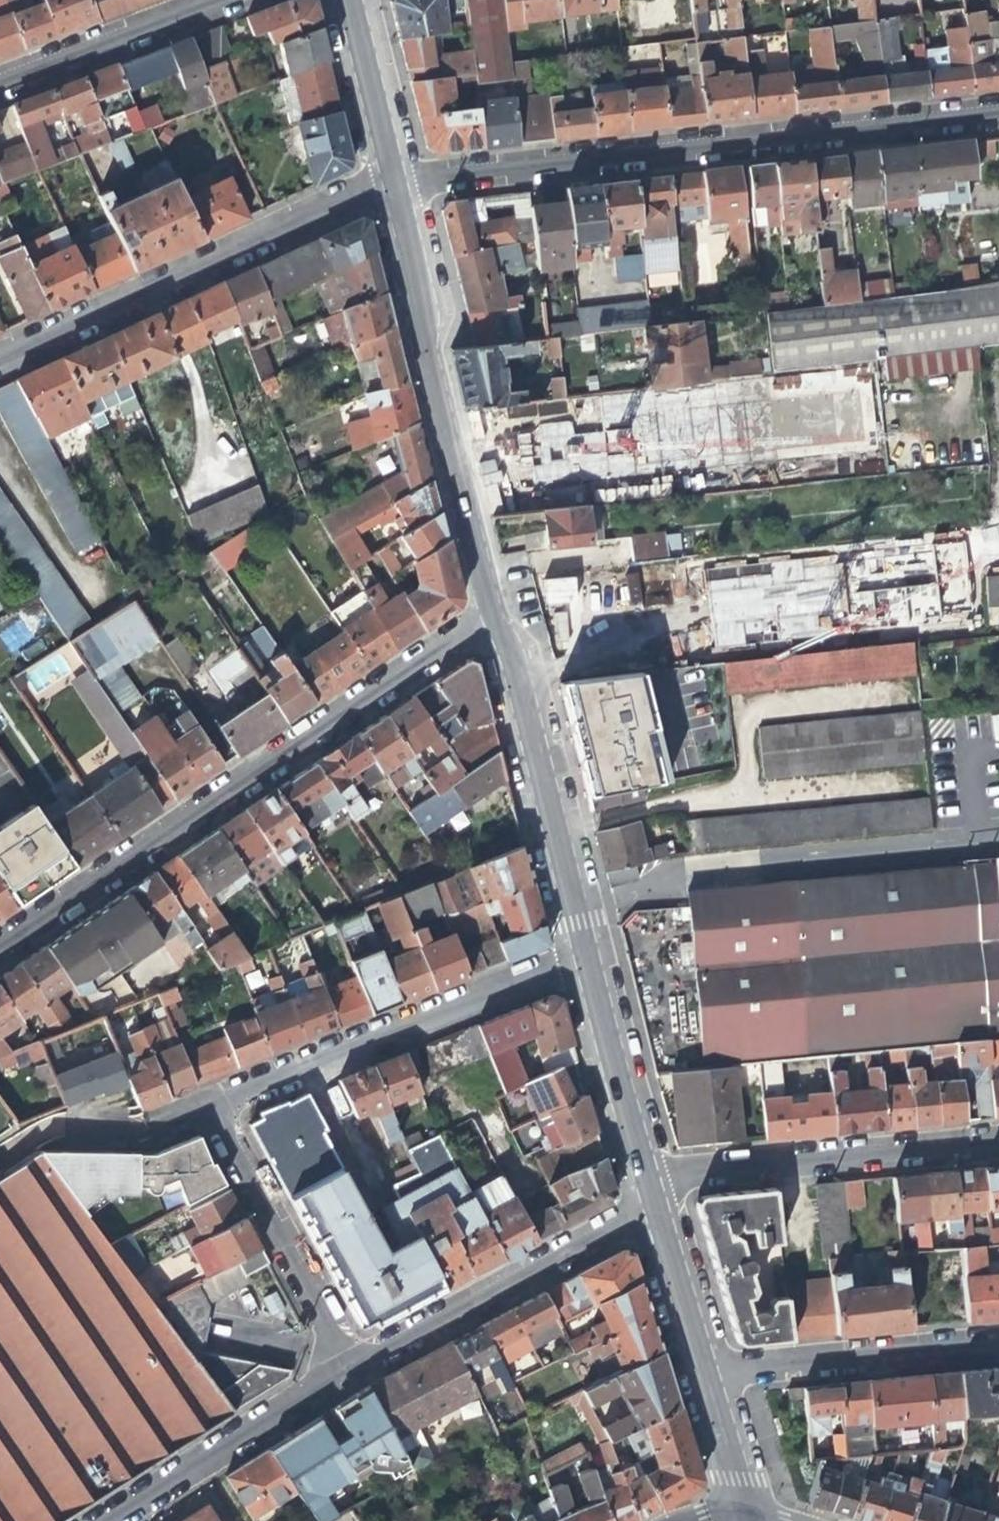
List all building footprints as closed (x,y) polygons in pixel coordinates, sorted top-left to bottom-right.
[(9,13),(4,1),(4,0),(0,0),(0,17),(9,13)] [(10,15),(31,7),(28,0),(6,0),(4,1),(9,13),(10,15)] [(88,0),(42,0),(43,2),(56,36),(76,28),(96,20),(88,0)] [(96,20),(113,14),(128,8),(125,0),(88,0),(96,20)] [(128,8),(149,0),(125,0),(128,8)] [(278,41),(299,34),(318,26),(312,0),(289,0),(279,4),(246,16),(253,34),(267,30),(272,43),(278,41)] [(451,10),(450,0),(391,0),(389,2),(398,38),(429,34),(447,32),(445,10),(451,10)] [(451,10),(452,14),(466,12),(465,0),(450,0),(451,10)] [(513,80),(511,62),(506,24),(503,0),(465,0),(466,12),(471,51),(474,74),(475,84),(513,80)] [(519,0),(503,0),(506,24),(522,22),(519,0)] [(522,22),(561,16),(559,0),(519,0),(522,22)] [(561,16),(617,9),(615,0),(559,0),(561,16)] [(860,22),(875,20),(873,0),(855,0),(860,22)] [(987,27),(983,0),(965,2),(966,9),(968,27),(969,37),(988,35),(987,27)] [(741,28),(738,1),(724,2),(728,30),(741,28)] [(38,4),(31,7),(10,15),(23,48),(40,42),(56,36),(43,2),(38,4)] [(693,29),(694,29),(705,28),(702,6),(690,8),(693,29)] [(953,10),(955,29),(968,27),(966,9),(953,10)] [(0,17),(0,57),(12,53),(23,48),(10,15),(9,13),(0,17)] [(880,61),(881,65),(903,62),(902,57),(897,56),(892,18),(877,20),(879,45),(880,61)] [(868,45),(879,45),(877,20),(875,20),(860,22),(831,26),(832,41),(866,37),(868,45)] [(785,22),(787,32),(797,31),(795,21),(785,22)] [(206,30),(190,37),(203,70),(225,61),(233,58),(220,25),(206,30)] [(988,35),(991,63),(998,62),(998,25),(987,27),(988,35)] [(318,26),(299,34),(304,53),(323,46),(318,26)] [(791,70),(791,72),(796,112),(819,109),(840,107),(835,66),(832,41),(831,26),(809,29),(813,67),(791,70)] [(968,27),(955,29),(947,30),(949,47),(951,67),(972,65),(969,37),(968,27)] [(705,28),(694,29),(696,44),(706,42),(707,42),(705,28)] [(278,41),(289,75),(291,74),(327,60),(323,46),(304,53),(299,34),(278,41)] [(431,55),(429,34),(398,38),(406,69),(409,82),(474,74),(471,51),(431,55)] [(972,65),(991,63),(988,35),(969,37),(972,65)] [(185,115),(216,103),(203,70),(190,37),(165,46),(128,61),(135,78),(143,75),(166,66),(185,115)] [(710,78),(706,42),(696,44),(701,85),(705,122),(731,119),(751,117),(744,57),(741,38),(721,40),(725,73),(715,74),(715,77),(710,78)] [(690,86),(701,85),(696,44),(685,45),(689,76),(690,86)] [(916,48),(917,60),(925,59),(924,50),(924,47),(916,48)] [(949,47),(936,49),(938,69),(951,67),(949,47)] [(975,91),(972,65),(951,67),(938,69),(936,49),(924,50),(925,59),(930,96),(955,93),(975,91)] [(241,55),(233,58),(225,61),(230,76),(247,69),(241,55)] [(761,55),(744,57),(751,117),(775,114),(796,112),(791,72),(764,75),(761,55)] [(917,60),(903,62),(881,65),(885,102),(907,99),(930,96),(925,59),(917,60)] [(327,60),(291,74),(302,121),(339,110),(327,60)] [(515,93),(530,92),(526,60),(511,62),(513,80),(515,93)] [(162,123),(143,75),(135,78),(128,61),(119,64),(145,129),(162,123)] [(230,76),(225,61),(203,70),(216,103),(238,94),(230,76)] [(880,61),(835,66),(840,107),(862,104),(885,102),(881,65),(880,61)] [(972,65),(975,91),(998,88),(998,62),(991,63),(972,65)] [(134,134),(145,129),(119,64),(103,71),(85,78),(100,118),(124,108),(134,134)] [(625,78),(626,90),(663,86),(663,79),(661,64),(652,65),(653,75),(625,78)] [(289,126),(298,124),(302,121),(291,74),(289,75),(276,80),(289,126)] [(476,88),(475,84),(474,74),(409,82),(417,116),(453,111),(451,91),(476,88)] [(689,76),(663,79),(663,86),(664,89),(690,86),(689,76)] [(93,149),(109,143),(110,142),(100,118),(85,78),(70,84),(53,90),(60,109),(62,114),(73,110),(75,115),(79,113),(93,149)] [(701,85),(690,86),(664,89),(668,126),(688,124),(705,122),(701,85)] [(663,86),(626,90),(626,91),(631,131),(652,128),(668,126),(664,89),(663,86)] [(36,118),(60,109),(53,90),(36,97),(11,107),(25,143),(36,171),(54,163),(39,124),(36,118)] [(591,95),(593,109),(596,135),(617,132),(631,131),(626,91),(591,95)] [(530,92),(515,93),(516,101),(521,144),(546,141),(554,140),(549,99),(548,95),(531,97),(530,92)] [(560,98),(549,99),(554,140),(582,136),(596,135),(593,109),(562,112),(560,98)] [(478,105),(478,107),(483,148),(507,145),(521,144),(516,101),(478,105)] [(478,107),(453,111),(417,116),(425,148),(434,153),(483,148),(478,107)] [(39,124),(62,114),(60,109),(36,118),(39,124)] [(352,161),(339,110),(302,121),(298,124),(313,188),(348,171),(352,161)] [(992,155),(990,137),(969,140),(971,158),(992,155)] [(122,138),(110,142),(109,143),(123,179),(136,174),(122,138)] [(914,194),(964,188),(962,176),(973,174),(971,158),(969,140),(942,144),(929,145),(908,148),(914,194)] [(3,183),(36,171),(25,143),(0,153),(0,174),(3,183)] [(65,159),(77,155),(73,143),(60,147),(65,159)] [(891,150),(873,153),(879,198),(914,194),(908,148),(891,150)] [(845,209),(880,204),(879,198),(873,153),(855,155),(838,157),(843,197),(845,209)] [(813,200),(843,197),(838,157),(821,159),(803,161),(808,201),(813,200)] [(97,195),(115,234),(133,272),(171,254),(203,239),(185,198),(167,159),(158,163),(166,180),(113,204),(107,191),(97,195)] [(787,163),(769,165),(774,207),(777,228),(795,225),(797,238),(813,236),(811,223),(809,207),(808,201),(803,161),(787,163)] [(757,167),(742,168),(748,210),(774,207),(769,165),(757,167)] [(707,228),(728,225),(742,223),(735,168),(713,171),(700,173),(705,212),(706,219),(707,228)] [(248,218),(229,178),(215,185),(209,172),(192,179),(198,192),(185,198),(203,239),(230,226),(248,218)] [(700,173),(667,177),(672,216),(705,212),(700,173)] [(639,238),(674,234),(672,216),(667,177),(652,179),(632,181),(638,226),(639,238)] [(617,228),(638,226),(632,181),(614,183),(595,186),(600,230),(617,228)] [(568,234),(600,230),(595,186),(580,188),(563,190),(564,204),(568,234)] [(966,199),(964,188),(914,194),(916,206),(966,199)] [(510,195),(514,223),(518,250),(537,248),(532,208),(529,193),(510,195)] [(881,210),(916,206),(914,194),(879,198),(880,204),(881,210)] [(482,198),(462,201),(469,229),(484,227),(489,227),(482,198)] [(469,229),(462,201),(448,202),(445,206),(441,211),(446,229),(453,257),(475,255),(469,229)] [(550,206),(532,208),(537,248),(538,261),(539,271),(572,267),(572,264),(568,234),(564,204),(550,206)] [(814,207),(809,207),(811,223),(821,222),(819,206),(814,207)] [(751,231),(777,228),(774,207),(748,210),(751,231)] [(681,222),(706,219),(705,212),(672,216),(674,234),(675,244),(684,243),(681,222)] [(360,219),(255,268),(270,298),(324,273),(331,269),(374,249),(368,223),(365,222),(360,219)] [(514,223),(489,227),(484,227),(490,253),(518,250),(514,223)] [(747,257),(742,223),(728,225),(732,259),(747,257)] [(490,253),(484,227),(469,229),(475,255),(490,253)] [(619,243),(617,228),(600,230),(602,245),(613,244),(619,243)] [(572,264),(589,261),(604,259),(602,245),(600,230),(568,234),(572,264)] [(47,233),(19,246),(50,311),(72,300),(93,291),(75,252),(73,247),(57,253),(47,233)] [(115,234),(75,252),(93,291),(111,282),(133,272),(115,234)] [(50,311),(19,246),(13,235),(0,242),(0,264),(28,321),(39,316),(50,311)] [(614,258),(613,244),(602,245),(604,259),(614,258)] [(374,249),(331,269),(349,307),(385,292),(378,264),(374,249)] [(520,263),(518,250),(490,253),(475,255),(453,257),(456,270),(460,285),(506,279),(522,277),(520,263)] [(975,261),(978,281),(993,278),(990,259),(975,261)] [(538,261),(520,263),(522,277),(540,274),(539,271),(538,261)] [(589,261),(572,264),(572,267),(575,288),(592,286),(589,261)] [(818,268),(820,283),(831,282),(831,276),(829,267),(818,268)] [(251,323),(276,312),(275,309),(270,298),(255,268),(241,274),(221,284),(237,319),(240,328),(251,323)] [(324,273),(342,310),(349,307),(331,269),(324,273)] [(856,273),(831,276),(831,282),(857,280),(856,273)] [(892,281),(892,287),(907,285),(905,276),(891,277),(892,281)] [(993,278),(978,281),(978,284),(929,293),(908,296),(894,298),(860,302),(823,306),(792,310),(789,310),(764,313),(771,359),(773,373),(903,358),(903,355),(998,344),(998,277),(993,278)] [(512,302),(506,279),(460,285),(467,313),(490,312),(496,311),(514,310),(512,302)] [(820,283),(823,306),(860,302),(858,286),(857,280),(831,282),(820,283)] [(892,281),(858,286),(860,302),(894,298),(892,287),(892,281)] [(202,336),(237,319),(221,284),(202,293),(186,300),(202,336)] [(908,296),(907,285),(892,287),(894,298),(908,296)] [(342,310),(341,311),(350,344),(367,337),(392,326),(393,325),(385,292),(349,307),(342,310)] [(762,300),(764,313),(789,310),(787,297),(762,300)] [(173,306),(153,315),(172,357),(204,341),(202,336),(186,300),(173,306)] [(528,301),(512,302),(514,310),(529,309),(528,301)] [(650,316),(649,306),(649,302),(580,311),(581,324),(583,335),(647,327),(652,327),(650,316)] [(286,304),(275,309),(276,312),(280,321),(292,315),(286,304)] [(650,316),(660,315),(658,305),(649,306),(650,316)] [(545,308),(529,309),(514,310),(516,322),(518,333),(519,344),(539,341),(549,339),(548,328),(545,308)] [(497,324),(516,322),(514,310),(496,311),(496,317),(497,324)] [(331,353),(350,344),(341,311),(322,319),(331,353)] [(133,325),(105,338),(124,379),(172,357),(153,315),(133,325)] [(661,326),(660,315),(650,316),(652,327),(661,326)] [(652,366),(655,387),(697,382),(708,381),(706,371),(703,345),(700,321),(686,323),(668,325),(661,326),(652,327),(647,327),(650,346),(662,346),(664,364),(652,366)] [(249,350),(262,344),(257,333),(255,333),(251,323),(240,328),(249,350)] [(278,338),(287,334),(282,324),(274,328),(278,338)] [(581,324),(548,328),(549,339),(561,338),(583,335),(581,324)] [(367,337),(371,355),(381,392),(407,382),(393,325),(392,326),(367,337)] [(350,344),(354,363),(371,355),(367,337),(350,344)] [(82,399),(124,379),(105,338),(84,347),(61,358),(79,394),(82,399)] [(563,357),(561,338),(549,339),(552,358),(563,357)] [(541,352),(539,341),(519,344),(521,354),(541,352)] [(264,344),(262,344),(249,350),(262,383),(277,376),(264,344)] [(503,357),(521,354),(519,344),(502,346),(503,357)] [(509,394),(503,357),(502,346),(498,346),(451,352),(457,377),(465,410),(510,404),(509,394)] [(381,392),(371,355),(354,363),(364,399),(367,398),(381,392)] [(35,415),(79,394),(61,358),(35,370),(16,379),(35,415)] [(771,359),(762,360),(763,374),(773,373),(771,359)] [(748,376),(763,374),(762,360),(747,362),(747,363),(748,376)] [(730,365),(731,378),(748,376),(747,363),(730,365)] [(712,367),(712,371),(714,380),(731,378),(730,365),(712,367)] [(773,375),(774,390),(800,388),(799,373),(773,375)] [(767,402),(763,374),(748,376),(731,378),(733,393),(734,406),(767,402)] [(282,387),(277,376),(262,383),(266,394),(282,387)] [(557,399),(568,398),(565,378),(555,379),(557,399)] [(699,397),(722,394),(733,393),(731,378),(714,380),(708,381),(697,382),(699,397)] [(101,538),(51,444),(42,427),(35,415),(16,379),(0,387),(0,406),(77,551),(101,538)] [(355,448),(394,432),(417,422),(411,397),(407,382),(381,392),(367,398),(372,418),(349,425),(355,448)] [(700,408),(699,397),(697,382),(655,387),(654,387),(657,413),(700,408)] [(526,392),(528,402),(545,400),(544,389),(526,392)] [(528,402),(526,392),(509,394),(510,404),(528,402)] [(736,419),(734,406),(733,393),(722,394),(725,420),(736,419)] [(552,423),(551,421),(549,400),(545,400),(528,402),(510,404),(465,410),(471,432),(497,429),(518,427),(552,423)] [(54,421),(42,427),(51,444),(53,449),(65,442),(54,421)] [(394,432),(404,470),(410,494),(412,493),(432,482),(423,444),(417,422),(394,432)] [(502,451),(497,429),(471,432),(477,454),(502,451)] [(495,458),(478,463),(484,484),(501,480),(495,458)] [(320,518),(332,537),(349,527),(363,519),(379,511),(410,494),(404,470),(348,502),(334,510),(320,518)] [(432,482),(412,493),(416,508),(421,524),(440,513),(435,497),(432,482)] [(269,516),(257,488),(188,517),(200,546),(269,516)] [(72,642),(95,626),(0,490),(0,541),(72,642)] [(387,525),(402,516),(416,508),(412,493),(410,494),(379,511),(387,525)] [(330,504),(334,510),(348,502),(344,496),(330,504)] [(563,509),(562,499),(547,500),(549,511),(563,509)] [(549,511),(547,500),(530,502),(531,513),(544,511),(549,511)] [(531,513),(530,502),(511,503),(512,515),(523,514),(531,513)] [(504,504),(504,515),(512,515),(511,503),(504,504)] [(603,543),(599,506),(587,507),(591,544),(603,543)] [(546,526),(546,533),(548,549),(591,544),(587,507),(578,508),(563,509),(549,511),(544,511),(545,520),(546,526)] [(402,516),(407,533),(421,524),(416,508),(402,516)] [(523,521),(545,520),(544,511),(531,513),(523,514),(523,521)] [(398,538),(413,561),(446,541),(442,523),(440,513),(421,524),(407,533),(398,538)] [(368,528),(363,519),(349,527),(355,536),(368,528)] [(368,557),(355,536),(349,527),(332,537),(349,569),(360,562),(368,557)] [(524,535),(524,552),(526,552),(548,549),(546,533),(524,535)] [(666,535),(632,539),(633,565),(645,564),(661,563),(669,562),(666,538),(666,535)] [(680,537),(666,538),(669,562),(678,561),(681,561),(680,537)] [(232,538),(212,550),(221,563),(241,550),(232,538)] [(549,561),(550,573),(588,570),(604,568),(633,565),(632,539),(603,543),(591,544),(548,549),(549,561)] [(415,565),(425,580),(403,596),(425,629),(458,606),(461,598),(457,584),(450,554),(446,541),(413,561),(415,565)] [(375,553),(389,574),(396,570),(383,548),(375,553)] [(193,582),(221,563),(212,550),(184,569),(193,582)] [(681,585),(698,583),(696,559),(681,561),(678,561),(681,585)] [(408,569),(415,565),(413,561),(406,565),(408,569)] [(681,585),(678,561),(669,562),(661,563),(664,586),(681,585)] [(385,599),(360,562),(349,569),(375,606),(385,599)] [(648,588),(664,586),(661,563),(645,564),(648,588)] [(648,588),(645,564),(633,565),(604,568),(606,591),(648,588)] [(416,582),(408,569),(406,565),(396,570),(389,574),(399,590),(403,596),(425,580),(416,582)] [(590,592),(606,591),(604,568),(588,570),(589,581),(590,592)] [(963,607),(995,603),(994,578),(994,575),(962,578),(963,607)] [(577,576),(543,578),(544,602),(578,601),(577,576)] [(399,590),(385,599),(375,606),(401,645),(410,639),(425,629),(403,596),(399,590)] [(666,595),(666,602),(667,612),(669,611),(679,611),(678,594),(666,595)] [(72,642),(93,672),(97,678),(119,663),(159,636),(134,599),(95,626),(72,642)] [(655,603),(656,613),(667,612),(666,602),(655,603)] [(572,606),(541,609),(544,625),(568,622),(581,621),(589,620),(587,605),(573,607),(572,606)] [(345,626),(346,629),(371,665),(386,655),(401,645),(375,606),(345,626)] [(671,628),(669,611),(667,612),(656,613),(617,617),(618,632),(671,628)] [(619,639),(618,632),(617,617),(612,618),(606,618),(589,620),(581,621),(583,638),(583,642),(619,639)] [(570,639),(583,638),(581,621),(568,622),(569,630),(570,639)] [(346,629),(292,665),(316,701),(346,681),(371,665),(346,629)] [(622,644),(651,641),(672,639),(671,632),(622,637),(622,644)] [(166,645),(187,676),(199,668),(178,637),(166,645)] [(265,646),(272,657),(282,650),(275,639),(265,646)] [(678,648),(677,639),(672,639),(651,641),(652,657),(679,655),(678,648)] [(240,647),(249,660),(258,654),(249,640),(240,647)] [(731,696),(921,673),(918,642),(728,664),(729,674),(730,685),(731,696)] [(549,644),(551,651),(561,650),(560,643),(549,644)] [(282,650),(272,657),(282,672),(292,665),(282,650)] [(258,654),(249,660),(260,677),(267,673),(269,671),(258,654)] [(445,675),(428,686),(441,708),(425,719),(436,735),(445,749),(449,755),(464,777),(499,753),(488,709),(477,664),(473,661),(469,659),(445,675)] [(143,699),(119,663),(97,678),(120,712),(121,714),(143,699)] [(705,688),(730,685),(729,674),(728,664),(702,667),(705,688)] [(271,679),(264,683),(270,691),(289,720),(303,710),(316,701),(292,665),(282,672),(271,679)] [(97,678),(93,672),(75,684),(103,724),(120,712),(97,678)] [(33,692),(20,673),(12,678),(25,697),(33,692)] [(271,679),(267,673),(260,677),(264,683),(271,679)] [(580,765),(588,796),(618,792),(642,788),(671,783),(663,753),(645,673),(559,684),(572,736),(580,765)] [(146,696),(175,739),(199,723),(184,700),(176,689),(158,685),(145,694),(146,696)] [(411,698),(425,719),(441,708),(428,686),(411,698)] [(271,732),(289,720),(270,691),(221,724),(240,752),(271,732)] [(175,739),(146,696),(143,699),(121,714),(148,753),(177,795),(191,787),(202,779),(175,739)] [(418,747),(425,742),(436,735),(425,719),(411,698),(398,707),(384,716),(409,753),(418,747)] [(136,762),(148,753),(121,714),(120,712),(103,724),(131,765),(136,762)] [(766,779),(926,761),(925,758),(923,712),(762,731),(766,779)] [(421,771),(417,766),(409,753),(384,716),(372,725),(358,733),(374,756),(380,766),(395,789),(421,771)] [(199,723),(175,739),(202,779),(209,774),(227,762),(199,723)] [(343,776),(374,756),(358,733),(338,747),(318,761),(332,784),(343,776)] [(434,755),(445,749),(436,735),(425,742),(434,755)] [(427,760),(418,747),(409,753),(417,766),(427,760)] [(136,762),(165,804),(177,795),(148,753),(136,762)] [(449,787),(463,808),(491,789),(506,779),(499,753),(464,777),(449,787)] [(422,773),(429,784),(436,795),(449,787),(464,777),(449,755),(422,773)] [(356,782),(380,766),(374,756),(343,776),(350,786),(356,782)] [(127,768),(122,761),(109,770),(114,777),(127,768)] [(302,830),(344,801),(332,784),(318,761),(300,773),(276,789),(302,830)] [(165,804),(136,762),(131,765),(127,768),(114,777),(92,792),(121,834),(149,815),(165,804)] [(350,786),(343,776),(332,784),(344,801),(356,820),(363,815),(367,812),(350,786)] [(374,808),(356,782),(350,786),(367,812),(374,808)] [(419,791),(426,802),(436,795),(429,784),(419,791)] [(424,833),(463,808),(449,787),(436,795),(426,802),(411,813),(424,833)] [(642,788),(618,792),(621,805),(644,800),(642,788)] [(283,866),(292,859),(283,844),(303,831),(302,830),(276,789),(260,800),(246,810),(283,866)] [(92,792),(52,819),(81,861),(102,847),(121,834),(92,792)] [(588,796),(591,812),(621,805),(618,792),(588,796)] [(24,901),(54,880),(81,861),(52,819),(50,816),(38,799),(0,825),(0,866),(24,901)] [(685,856),(692,856),(929,831),(928,800),(682,828),(685,856)] [(254,885),(283,866),(246,810),(230,820),(217,829),(243,869),(250,879),(254,885)] [(367,822),(363,815),(356,820),(360,826),(367,822)] [(639,832),(637,824),(596,833),(602,857),(606,873),(635,867),(647,864),(643,850),(639,832)] [(228,879),(243,869),(217,829),(199,841),(180,855),(205,893),(206,895),(228,879)] [(489,842),(493,857),(522,845),(518,830),(489,842)] [(312,845),(303,831),(283,844),(292,859),(312,845)] [(469,866),(483,901),(485,900),(531,881),(526,860),(522,845),(493,857),(469,866)] [(664,846),(643,850),(647,864),(668,860),(664,846)] [(179,910),(194,901),(205,893),(180,855),(168,863),(154,872),(179,910)] [(445,864),(435,868),(440,878),(451,874),(445,864)] [(706,1069),(732,1066),(756,1064),(775,1062),(827,1057),(841,1056),(864,1053),(878,1052),(904,1049),(913,1048),(931,1046),(955,1044),(985,1041),(998,1039),(998,932),(991,864),(689,897),(706,1069)] [(24,901),(0,866),(0,917),(9,911),(24,901)] [(440,878),(432,881),(443,910),(445,916),(483,901),(469,866),(465,868),(451,874),(440,878)] [(440,878),(435,868),(419,875),(423,885),(432,881),(440,878)] [(228,879),(235,889),(250,879),(243,869),(228,879)] [(141,881),(128,890),(162,942),(179,931),(182,935),(191,929),(179,910),(154,872),(141,881)] [(408,891),(423,885),(419,875),(405,880),(408,891)] [(221,898),(235,889),(228,879),(206,895),(214,907),(223,901),(221,898)] [(409,923),(443,910),(432,881),(423,885),(408,891),(404,893),(399,895),(406,915),(409,923)] [(499,939),(507,958),(546,943),(539,912),(531,881),(485,900),(489,912),(497,909),(504,912),(512,934),(499,939)] [(134,961),(162,942),(128,890),(115,898),(100,908),(134,961)] [(205,918),(216,911),(214,907),(206,895),(205,893),(194,901),(205,918)] [(374,928),(392,921),(406,915),(399,895),(366,908),(374,928)] [(493,922),(489,912),(485,900),(483,901),(445,916),(451,932),(454,938),(476,929),(493,922)] [(88,991),(134,961),(100,908),(73,927),(43,947),(69,986),(75,996),(88,991)] [(368,953),(349,959),(350,962),(355,976),(370,1013),(385,1007),(401,1000),(386,959),(374,928),(366,908),(357,912),(349,916),(334,922),(338,930),(343,943),(363,937),(368,953)] [(212,929),(217,930),(226,925),(216,911),(205,918),(212,929)] [(392,921),(397,935),(412,929),(409,923),(406,915),(392,921)] [(326,925),(328,934),(338,930),(334,922),(326,925)] [(217,930),(223,940),(232,934),(226,925),(217,930)] [(305,942),(328,934),(326,925),(322,926),(302,935),(305,942)] [(422,925),(412,929),(419,946),(434,987),(452,980),(468,974),(458,951),(454,938),(451,932),(428,941),(422,925)] [(495,926),(498,933),(503,931),(501,925),(495,926)] [(201,943),(191,929),(182,935),(191,949),(201,943)] [(412,929),(397,935),(404,952),(419,946),(412,929)] [(285,932),(242,951),(247,957),(248,957),(268,949),(290,940),(285,932)] [(218,969),(235,962),(247,957),(242,951),(232,934),(223,940),(206,951),(218,969)] [(343,943),(349,959),(368,953),(363,937),(343,943)] [(404,952),(386,959),(401,1000),(418,994),(434,987),(419,946),(404,952)] [(473,946),(458,951),(468,974),(486,967),(479,952),(474,949),(473,946)] [(43,1004),(54,996),(69,986),(43,947),(29,957),(17,965),(42,1003),(43,1004)] [(299,958),(301,963),(312,959),(310,954),(299,958)] [(251,964),(248,957),(247,957),(235,962),(238,970),(251,964)] [(297,964),(302,975),(316,970),(312,959),(301,963),(297,964)] [(33,1008),(42,1003),(17,965),(6,972),(0,976),(0,992),(17,1019),(33,1008)] [(316,970),(302,975),(308,991),(322,985),(317,972),(316,970)] [(324,970),(317,972),(322,985),(323,988),(330,985),(324,970)] [(266,978),(271,989),(282,985),(281,983),(277,974),(266,978)] [(302,975),(281,983),(282,985),(287,999),(308,991),(302,975)] [(355,976),(330,985),(323,988),(338,1026),(357,1018),(370,1013),(355,976)] [(282,985),(271,989),(276,1004),(288,1000),(287,999),(282,985)] [(322,985),(308,991),(287,999),(288,1000),(303,1039),(323,1032),(338,1026),(323,988),(322,985)] [(174,987),(159,993),(163,1003),(171,1000),(178,997),(174,987)] [(271,989),(253,996),(259,1011),(276,1004),(271,989)] [(17,1019),(0,992),(0,1037),(20,1023),(17,1019)] [(133,1019),(164,1006),(163,1003),(159,993),(156,994),(128,1006),(133,1019)] [(550,994),(527,1004),(533,1032),(539,1057),(571,1043),(565,1016),(561,1000),(550,994)] [(53,1020),(65,1013),(54,996),(43,1004),(52,1018),(53,1020)] [(259,1011),(253,996),(249,998),(255,1013),(259,1011)] [(174,1009),(171,1000),(163,1003),(164,1006),(166,1011),(174,1009)] [(288,1000),(276,1004),(259,1011),(255,1013),(255,1014),(271,1053),(288,1046),(303,1039),(288,1000)] [(43,1025),(52,1018),(43,1004),(42,1003),(33,1008),(43,1025)] [(533,1032),(527,1004),(501,1014),(478,1023),(500,1086),(528,1074),(517,1038),(533,1032)] [(108,1029),(133,1019),(128,1006),(103,1016),(108,1029)] [(178,1007),(174,1009),(166,1011),(172,1027),(172,1028),(184,1024),(178,1007)] [(74,1028),(70,1022),(65,1013),(53,1020),(62,1033),(74,1028)] [(87,1014),(70,1022),(74,1028),(91,1021),(87,1014)] [(224,1035),(193,1048),(182,1053),(194,1083),(245,1063),(271,1053),(255,1014),(221,1027),(224,1035)] [(51,1037),(62,1033),(53,1020),(52,1018),(43,1025),(51,1037)] [(152,1023),(137,1029),(146,1055),(162,1049),(156,1033),(152,1023)] [(416,1082),(489,1054),(478,1023),(453,1033),(405,1053),(416,1082)] [(172,1027),(156,1033),(162,1049),(178,1043),(174,1033),(172,1028),(172,1027)] [(128,1033),(134,1050),(137,1058),(146,1055),(137,1029),(128,1033)] [(178,1043),(182,1053),(193,1048),(186,1029),(174,1033),(178,1043)] [(985,1041),(987,1063),(995,1063),(998,1062),(998,1039),(985,1041)] [(982,1118),(993,1117),(989,1080),(987,1063),(985,1041),(955,1044),(956,1055),(958,1079),(959,1085),(974,1083),(976,1119),(982,1118)] [(8,1055),(0,1043),(0,1058),(8,1055)] [(36,1043),(8,1055),(14,1069),(42,1058),(36,1043)] [(162,1049),(146,1055),(162,1096),(179,1089),(194,1083),(182,1053),(178,1043),(162,1049)] [(571,1043),(539,1057),(540,1059),(543,1074),(560,1066),(575,1059),(571,1043)] [(932,1057),(956,1055),(955,1044),(931,1046),(932,1053),(932,1057)] [(913,1054),(932,1053),(931,1046),(913,1048),(913,1054)] [(913,1054),(913,1048),(904,1049),(905,1057),(908,1082),(912,1125),(923,1124),(938,1122),(934,1081),(921,1082),(920,1070),(914,1065),(913,1054)] [(879,1060),(905,1057),(904,1049),(878,1052),(879,1060)] [(121,1063),(127,1076),(136,1073),(134,1068),(137,1058),(134,1050),(118,1056),(121,1063)] [(116,1051),(50,1078),(55,1088),(55,1089),(61,1104),(62,1106),(102,1089),(103,1093),(129,1083),(127,1076),(121,1063),(118,1056),(116,1051)] [(844,1088),(841,1056),(827,1057),(828,1063),(829,1075),(831,1092),(835,1132),(865,1129),(885,1128),(881,1084),(879,1060),(878,1052),(864,1053),(868,1086),(863,1091),(860,1086),(857,1087),(854,1087),(851,1092),(844,1088)] [(420,1091),(416,1082),(405,1053),(388,1059),(371,1066),(386,1104),(420,1091)] [(136,1073),(127,1076),(129,1083),(138,1105),(151,1100),(162,1096),(146,1055),(137,1058),(134,1068),(136,1073)] [(779,1097),(775,1062),(756,1064),(763,1139),(803,1135),(835,1132),(831,1092),(806,1094),(807,1101),(798,1102),(797,1095),(779,1097)] [(820,1076),(829,1075),(828,1063),(818,1064),(820,1076)] [(997,1078),(995,1063),(987,1063),(989,1080),(997,1078)] [(40,1094),(55,1088),(50,1078),(45,1066),(31,1071),(40,1094)] [(398,1133),(386,1104),(371,1066),(355,1073),(335,1081),(354,1117),(366,1110),(374,1113),(385,1138),(398,1133)] [(523,1083),(538,1116),(547,1112),(575,1100),(567,1081),(560,1066),(543,1074),(524,1083),(523,1083)] [(741,1137),(732,1066),(706,1069),(694,1070),(677,1071),(681,1102),(682,1107),(686,1141),(724,1138),(741,1137)] [(997,1078),(989,1080),(993,1117),(998,1117),(998,1078),(997,1078)] [(958,1079),(934,1081),(938,1122),(953,1121),(962,1120),(959,1085),(958,1079)] [(908,1082),(881,1084),(885,1128),(898,1126),(912,1125),(908,1082)] [(55,1089),(55,1088),(40,1094),(48,1112),(62,1106),(61,1104),(55,1089)] [(294,1097),(276,1104),(311,1182),(339,1168),(306,1092),(294,1097)] [(584,1095),(575,1100),(547,1112),(550,1120),(561,1147),(594,1131),(589,1112),(584,1095)] [(248,1125),(286,1195),(311,1182),(276,1104),(267,1108),(256,1112),(259,1117),(249,1122),(248,1125)] [(497,1106),(469,1119),(482,1141),(508,1130),(497,1106)] [(536,1125),(538,1124),(550,1120),(547,1112),(538,1116),(534,1118),(536,1125)] [(550,1152),(561,1147),(550,1120),(538,1124),(550,1152)] [(561,1147),(568,1163),(572,1172),(602,1157),(598,1144),(594,1131),(561,1147)] [(353,1163),(286,1195),(358,1327),(367,1330),(434,1295),(445,1289),(480,1270),(503,1258),(467,1191),(474,1188),(440,1132),(408,1148),(420,1169),(391,1181),(397,1193),(378,1203),(367,1185),(379,1180),(371,1162),(356,1171),(353,1163)] [(157,1151),(42,1153),(109,1245),(128,1235),(223,1183),(198,1135),(157,1151)] [(59,1520),(288,1375),(289,1372),(198,1352),(209,1306),(208,1304),(196,1283),(154,1306),(132,1276),(109,1245),(42,1153),(0,1181),(0,1520),(58,1520),(59,1520)] [(533,1159),(546,1185),(557,1180),(552,1170),(544,1154),(533,1159)] [(549,1207),(559,1228),(586,1214),(608,1202),(613,1193),(602,1157),(572,1172),(557,1180),(546,1185),(556,1203),(549,1207)] [(568,1163),(552,1170),(557,1180),(572,1172),(568,1163)] [(998,1206),(998,1165),(986,1166),(990,1207),(998,1206)] [(970,1208),(990,1207),(986,1166),(967,1168),(955,1169),(959,1210),(970,1208)] [(929,1213),(946,1211),(959,1210),(955,1169),(941,1170),(925,1172),(929,1213)] [(900,1215),(929,1213),(925,1172),(917,1172),(896,1175),(900,1215)] [(479,1214),(512,1197),(500,1174),(499,1173),(474,1188),(467,1191),(479,1214)] [(851,1179),(844,1179),(846,1209),(865,1207),(863,1178),(851,1179)] [(844,1179),(815,1182),(826,1259),(831,1259),(831,1258),(846,1256),(850,1256),(849,1246),(846,1209),(844,1179)] [(745,1343),(791,1339),(788,1310),(770,1312),(766,1312),(752,1314),(750,1308),(746,1295),(727,1235),(726,1229),(725,1228),(722,1218),(733,1216),(736,1216),(751,1214),(752,1225),(754,1242),(780,1240),(775,1186),(720,1192),(705,1193),(702,1194),(701,1194),(700,1194),(700,1195),(699,1195),(698,1195),(698,1196),(697,1196),(697,1197),(696,1197),(696,1198),(695,1199),(695,1200),(694,1201),(694,1202),(694,1203),(694,1204),(694,1205),(694,1206),(735,1341),(736,1341),(738,1342),(739,1342),(740,1342),(741,1342),(743,1343),(744,1343),(745,1343)] [(196,1225),(182,1233),(189,1246),(203,1238),(241,1218),(234,1204),(226,1189),(188,1210),(196,1225)] [(512,1197),(479,1214),(503,1258),(521,1248),(536,1241),(525,1220),(518,1209),(512,1197)] [(525,1205),(518,1209),(525,1220),(531,1217),(525,1205)] [(549,1207),(531,1217),(525,1220),(536,1241),(559,1228),(549,1207)] [(973,1226),(970,1208),(959,1210),(961,1227),(973,1226)] [(948,1228),(961,1227),(959,1210),(946,1211),(948,1228)] [(741,1227),(752,1225),(751,1214),(736,1216),(736,1224),(741,1227)] [(733,1216),(722,1218),(725,1228),(730,1227),(733,1224),(734,1221),(733,1218),(733,1216)] [(203,1238),(221,1269),(238,1260),(258,1249),(251,1235),(241,1218),(203,1238)] [(948,1228),(950,1247),(962,1246),(961,1227),(948,1228)] [(187,1247),(189,1246),(182,1233),(169,1240),(176,1252),(187,1247)] [(732,1234),(727,1235),(746,1295),(752,1293),(754,1288),(750,1274),(748,1268),(744,1256),(743,1250),(739,1238),(732,1234)] [(128,1235),(109,1245),(132,1276),(147,1268),(128,1235)] [(902,1238),(904,1251),(932,1248),(932,1242),(931,1235),(902,1238)] [(189,1246),(187,1247),(204,1278),(221,1269),(203,1238),(189,1246)] [(889,1243),(849,1246),(850,1256),(890,1252),(889,1243)] [(975,1245),(962,1246),(969,1321),(995,1319),(998,1319),(998,1258),(986,1260),(985,1244),(975,1245)] [(942,1324),(969,1321),(962,1246),(950,1247),(938,1248),(935,1248),(938,1275),(942,1324)] [(906,1277),(938,1275),(935,1248),(932,1248),(904,1251),(906,1268),(906,1277)] [(265,1263),(258,1249),(238,1260),(245,1274),(265,1263)] [(544,1291),(555,1313),(559,1322),(567,1319),(570,1317),(564,1305),(587,1292),(594,1305),(597,1303),(639,1282),(634,1265),(631,1254),(622,1250),(544,1291)] [(891,1252),(893,1269),(906,1268),(904,1251),(891,1252)] [(750,1255),(747,1255),(744,1256),(748,1268),(751,1267),(752,1266),(753,1265),(754,1263),(755,1261),(755,1259),(754,1257),(752,1255),(750,1255)] [(831,1259),(833,1274),(848,1272),(846,1256),(831,1258),(831,1259)] [(249,1281),(245,1274),(238,1260),(221,1269),(204,1278),(196,1283),(208,1304),(249,1281)] [(893,1269),(894,1285),(907,1284),(906,1277),(906,1268),(893,1269)] [(850,1289),(848,1272),(833,1274),(833,1277),(835,1290),(850,1289)] [(789,1297),(786,1297),(788,1310),(791,1339),(813,1336),(840,1334),(835,1290),(833,1277),(810,1280),(788,1283),(789,1297)] [(591,1326),(595,1334),(597,1341),(650,1315),(644,1297),(639,1282),(597,1303),(599,1308),(604,1319),(591,1326)] [(850,1289),(835,1290),(840,1334),(878,1330),(912,1327),(909,1301),(907,1284),(894,1285),(850,1289)] [(541,1320),(555,1313),(544,1291),(528,1300),(511,1309),(522,1330),(532,1325),(541,1320)] [(570,1317),(594,1305),(587,1292),(564,1305),(570,1317)] [(776,1298),(770,1312),(788,1310),(786,1297),(776,1298)] [(921,1300),(909,1301),(912,1327),(923,1326),(921,1300)] [(569,1323),(599,1308),(597,1303),(594,1305),(570,1317),(567,1319),(569,1323)] [(757,1306),(750,1308),(752,1314),(766,1312),(764,1308),(757,1306)] [(503,1368),(534,1351),(528,1342),(522,1330),(511,1309),(496,1316),(480,1325),(503,1368)] [(547,1332),(561,1326),(559,1322),(555,1313),(541,1320),(547,1332)] [(594,1351),(608,1377),(609,1377),(660,1351),(654,1330),(650,1315),(597,1341),(584,1347),(588,1354),(594,1351)] [(576,1336),(569,1323),(567,1319),(559,1322),(561,1326),(568,1341),(576,1336)] [(538,1337),(547,1332),(541,1320),(532,1325),(538,1337)] [(511,1384),(503,1368),(480,1325),(466,1332),(450,1341),(467,1371),(476,1382),(478,1387),(496,1379),(505,1395),(515,1390),(511,1384)] [(528,1342),(538,1337),(532,1325),(522,1330),(528,1342)] [(550,1339),(547,1332),(538,1337),(541,1344),(550,1339)] [(576,1336),(568,1341),(574,1353),(584,1347),(597,1341),(595,1334),(587,1337),(584,1332),(576,1336)] [(544,1351),(541,1344),(538,1337),(528,1342),(534,1351),(536,1356),(544,1351)] [(479,1389),(478,1387),(476,1382),(467,1371),(450,1341),(430,1351),(387,1374),(364,1386),(391,1436),(479,1389)] [(614,1387),(630,1416),(636,1427),(641,1424),(677,1406),(669,1380),(660,1351),(609,1377),(614,1387)] [(998,1412),(998,1368),(984,1369),(959,1372),(963,1415),(998,1412)] [(963,1418),(963,1415),(959,1372),(942,1373),(928,1375),(932,1418),(932,1420),(945,1419),(963,1418)] [(885,1422),(920,1419),(932,1418),(928,1375),(898,1377),(869,1380),(872,1420),(872,1423),(885,1422)] [(586,1401),(614,1387),(609,1377),(608,1377),(581,1391),(586,1401)] [(849,1422),(872,1420),(869,1380),(854,1381),(838,1383),(841,1411),(842,1423),(849,1422)] [(834,1412),(841,1411),(838,1383),(822,1384),(803,1386),(808,1434),(819,1433),(827,1432),(826,1418),(834,1416),(834,1412)] [(405,1459),(364,1386),(341,1400),(354,1422),(338,1430),(325,1411),(265,1448),(314,1518),(341,1503),(328,1485),(361,1467),(356,1463),(369,1456),(375,1463),(398,1464),(405,1459)] [(643,1431),(649,1451),(654,1468),(643,1474),(658,1507),(700,1482),(688,1441),(677,1406),(641,1424),(643,1431)] [(601,1431),(606,1442),(624,1433),(636,1427),(630,1416),(601,1431)] [(920,1419),(922,1442),(934,1441),(933,1432),(932,1420),(932,1418),(920,1419)] [(933,1432),(946,1431),(945,1419),(932,1420),(933,1432)] [(887,1442),(885,1422),(872,1423),(874,1444),(881,1443),(887,1442)] [(627,1438),(643,1431),(641,1424),(636,1427),(624,1433),(626,1437),(627,1438)] [(851,1446),(850,1429),(843,1430),(843,1433),(844,1444),(846,1457),(853,1457),(851,1446)] [(934,1443),(947,1442),(946,1431),(933,1432),(934,1441),(934,1443)] [(608,1446),(615,1443),(626,1437),(624,1433),(606,1442),(608,1446)] [(820,1447),(819,1433),(808,1434),(810,1461),(821,1459),(820,1447)] [(831,1434),(832,1446),(844,1444),(843,1433),(831,1434)] [(626,1437),(615,1443),(623,1464),(626,1463),(628,1468),(638,1463),(636,1458),(627,1438),(626,1437)] [(909,1443),(910,1451),(931,1450),(934,1449),(934,1443),(934,1441),(922,1442),(909,1443)] [(405,1459),(414,1476),(435,1465),(436,1465),(426,1443),(417,1442),(400,1451),(405,1459)] [(600,1445),(605,1456),(611,1453),(608,1446),(606,1442),(600,1445)] [(616,1467),(623,1464),(615,1443),(608,1446),(611,1453),(616,1467)] [(832,1446),(820,1447),(821,1459),(830,1459),(835,1458),(846,1457),(844,1444),(832,1446)] [(874,1444),(851,1446),(853,1457),(855,1456),(870,1455),(875,1455),(874,1444)] [(249,1519),(250,1518),(279,1500),(294,1491),(265,1448),(243,1462),(221,1476),(249,1519)] [(538,1461),(542,1474),(552,1469),(562,1464),(571,1460),(565,1448),(538,1461)] [(649,1451),(636,1458),(638,1463),(643,1474),(654,1468),(649,1451)] [(904,1467),(910,1451),(901,1452),(897,1465),(904,1467)] [(881,1454),(879,1459),(897,1465),(901,1452),(881,1454)] [(602,1457),(607,1471),(608,1475),(617,1471),(616,1467),(611,1453),(605,1456),(602,1457)] [(573,1459),(582,1482),(592,1478),(592,1477),(583,1454),(573,1459)] [(879,1459),(881,1454),(875,1455),(870,1455),(863,1479),(850,1519),(856,1520),(878,1520),(894,1474),(877,1468),(879,1459)] [(851,1466),(855,1456),(853,1457),(846,1457),(844,1464),(851,1466)] [(929,1456),(923,1474),(934,1477),(940,1459),(929,1456)] [(844,1464),(846,1457),(835,1458),(832,1469),(841,1472),(844,1464)] [(832,1469),(835,1458),(830,1459),(826,1467),(832,1469)] [(821,1459),(820,1465),(826,1467),(830,1459),(821,1459)] [(897,1465),(879,1459),(877,1468),(894,1474),(897,1465)] [(806,1474),(810,1461),(797,1462),(794,1470),(806,1474)] [(626,1463),(623,1464),(616,1467),(617,1471),(635,1520),(647,1514),(658,1507),(643,1474),(633,1480),(628,1468),(626,1463)] [(638,1463),(628,1468),(633,1480),(643,1474),(638,1463)] [(856,1468),(851,1466),(844,1464),(841,1472),(829,1513),(841,1517),(850,1519),(863,1479),(854,1476),(856,1468)] [(438,1474),(435,1465),(414,1476),(419,1484),(438,1474)] [(826,1467),(820,1465),(819,1469),(816,1477),(807,1506),(818,1509),(829,1513),(841,1472),(832,1469),(826,1467)] [(542,1474),(549,1496),(559,1491),(552,1469),(542,1474)] [(811,1476),(806,1474),(794,1470),(786,1499),(795,1502),(807,1506),(816,1477),(811,1476)] [(607,1471),(592,1477),(592,1478),(598,1493),(613,1486),(608,1475),(607,1471)] [(608,1475),(613,1486),(598,1493),(599,1495),(609,1520),(635,1520),(617,1471),(608,1475)] [(898,1475),(894,1474),(878,1520),(909,1520),(918,1491),(922,1477),(911,1473),(910,1479),(907,1491),(900,1488),(901,1483),(896,1482),(898,1475)] [(934,1477),(923,1474),(922,1477),(918,1491),(925,1494),(928,1486),(932,1485),(934,1477)] [(910,1479),(898,1475),(896,1482),(901,1483),(900,1488),(907,1491),(910,1479)] [(950,1483),(934,1477),(932,1485),(928,1486),(925,1494),(945,1500),(946,1498),(950,1483)] [(592,1478),(582,1482),(588,1501),(599,1495),(598,1493),(592,1478)] [(972,1486),(966,1505),(982,1511),(985,1499),(988,1491),(972,1486)] [(567,1514),(559,1491),(549,1496),(556,1517),(557,1520),(567,1514)] [(925,1494),(918,1491),(909,1520),(939,1520),(945,1500),(925,1494)] [(557,1520),(609,1520),(599,1495),(588,1501),(567,1514),(557,1520)] [(524,1504),(533,1520),(548,1520),(556,1517),(549,1496),(531,1506),(529,1501),(524,1504)] [(946,1498),(945,1500),(939,1520),(978,1520),(980,1516),(982,1511),(966,1505),(946,1498)] [(985,1499),(982,1511),(980,1516),(994,1520),(998,1520),(998,1503),(985,1499)] [(279,1500),(250,1518),(251,1520),(265,1520),(285,1508),(279,1500)] [(515,1520),(533,1520),(524,1504),(523,1502),(509,1510),(515,1520)] [(203,1506),(185,1518),(179,1520),(212,1520),(203,1506)] [(351,1511),(333,1520),(357,1520),(351,1511)] [(465,1520),(478,1520),(474,1511),(463,1517),(465,1520)]
